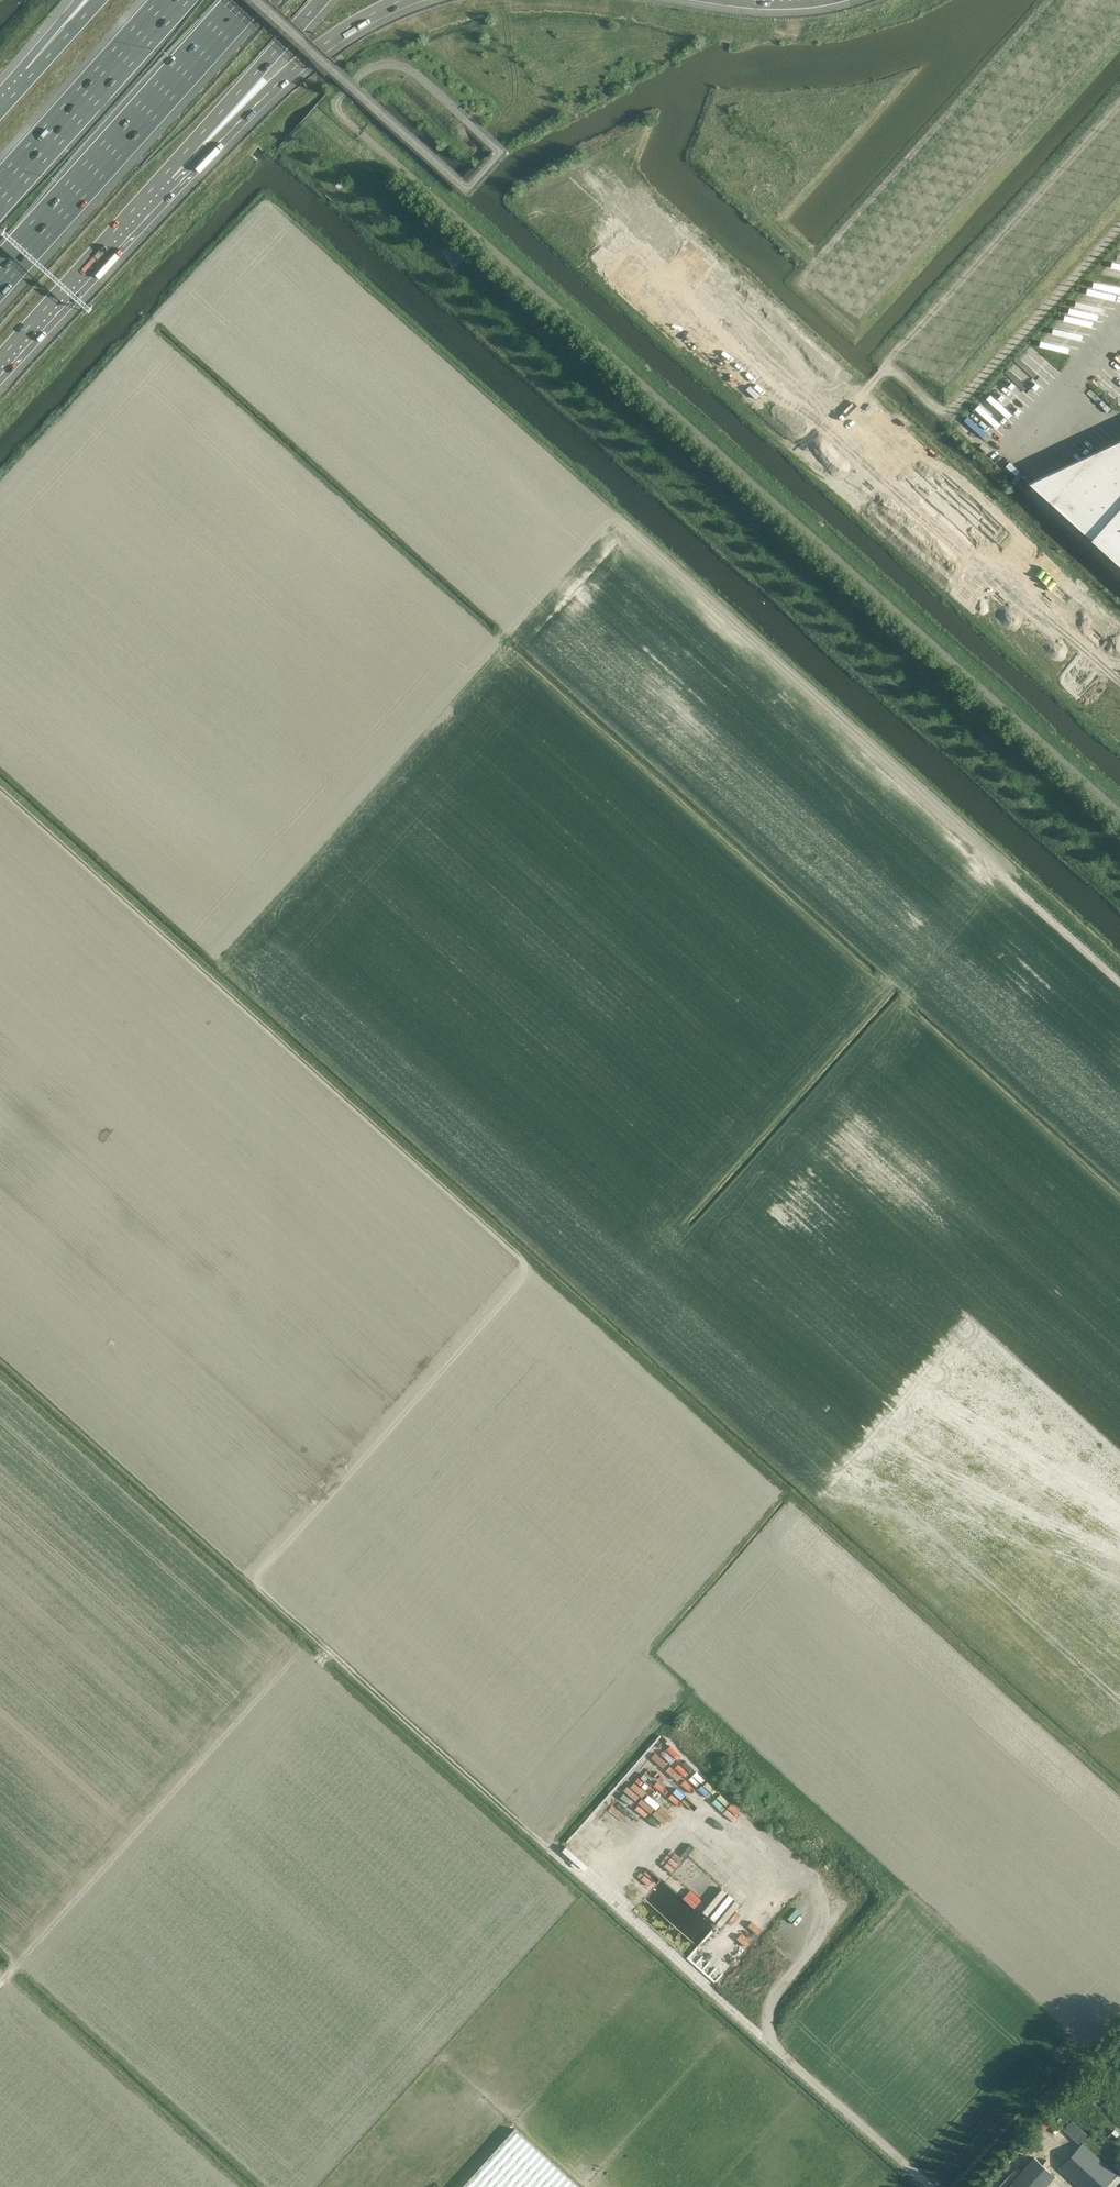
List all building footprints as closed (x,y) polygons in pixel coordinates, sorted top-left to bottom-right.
[(442,250),(447,260),(452,268),(458,264),(465,260),(466,260),(463,256),(463,254),(456,242),(453,244),(451,245),(444,249),(442,250)] [(1051,501),(1119,564),(1119,440),(1096,451),(1051,501)] [(1013,477),(1018,484),(1027,479),(1022,471),(1013,477)] [(514,2127),(461,2186),(581,2186),(514,2127)] [(1084,2186),(1103,2186),(1117,2171),(1083,2141),(1060,2166),(1084,2186)] [(1055,2174),(1034,2156),(1006,2186),(1044,2186),(1055,2174)]
